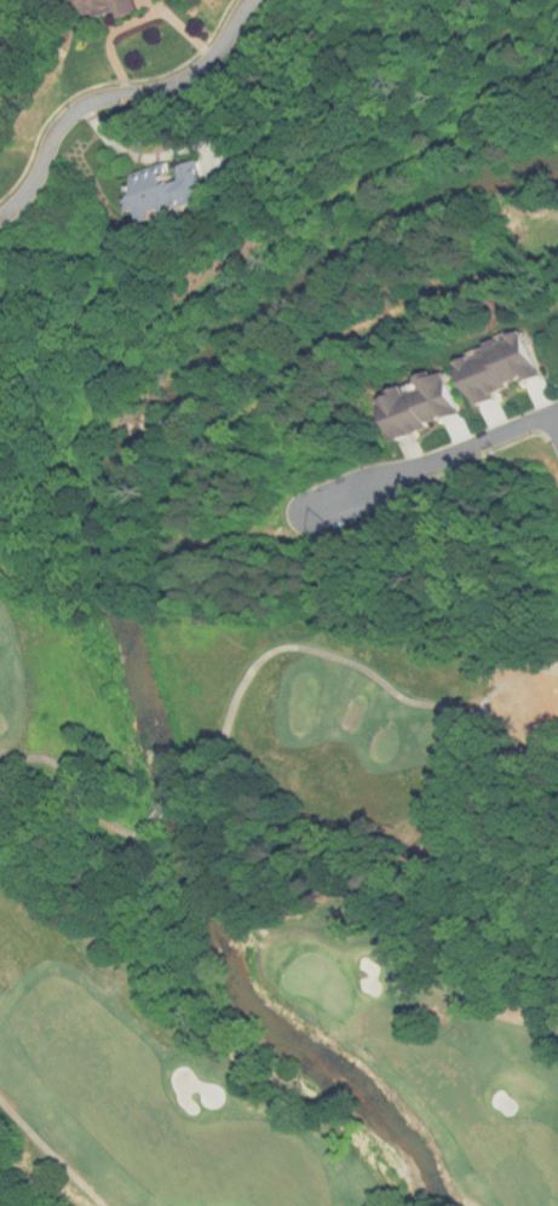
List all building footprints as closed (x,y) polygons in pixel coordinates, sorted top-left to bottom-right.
[(112,1),(98,1),(98,16),(134,16),(134,0),(112,0),(112,1)] [(154,178),(168,230),(238,211),(224,159),(154,178)] [(554,378),(539,332),(465,356),(479,401),(554,378)] [(473,418),(461,371),(390,390),(402,436),(473,418)]
